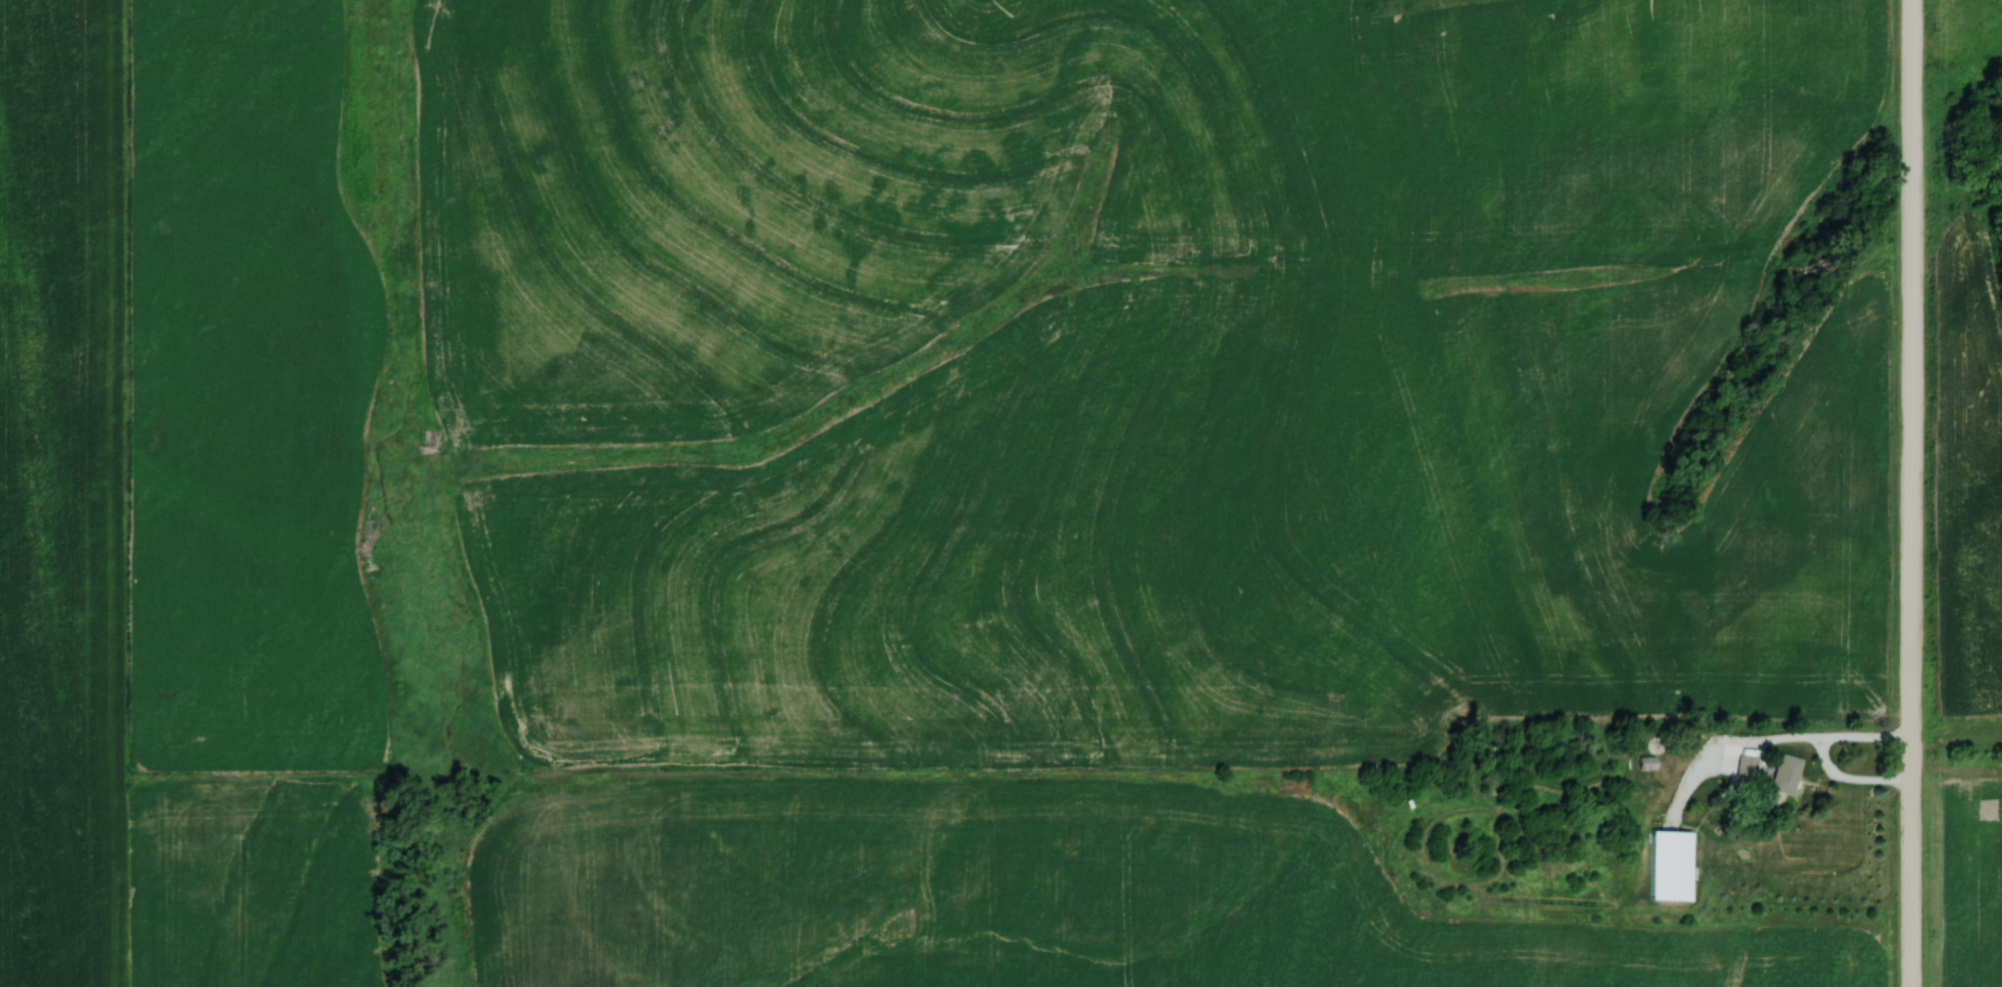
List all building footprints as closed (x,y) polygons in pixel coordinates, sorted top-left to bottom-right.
[(1801,758),(1778,753),(1770,790),(1793,795),(1801,758)] [(1651,901),(1690,901),(1692,831),(1652,831),(1651,901)]
